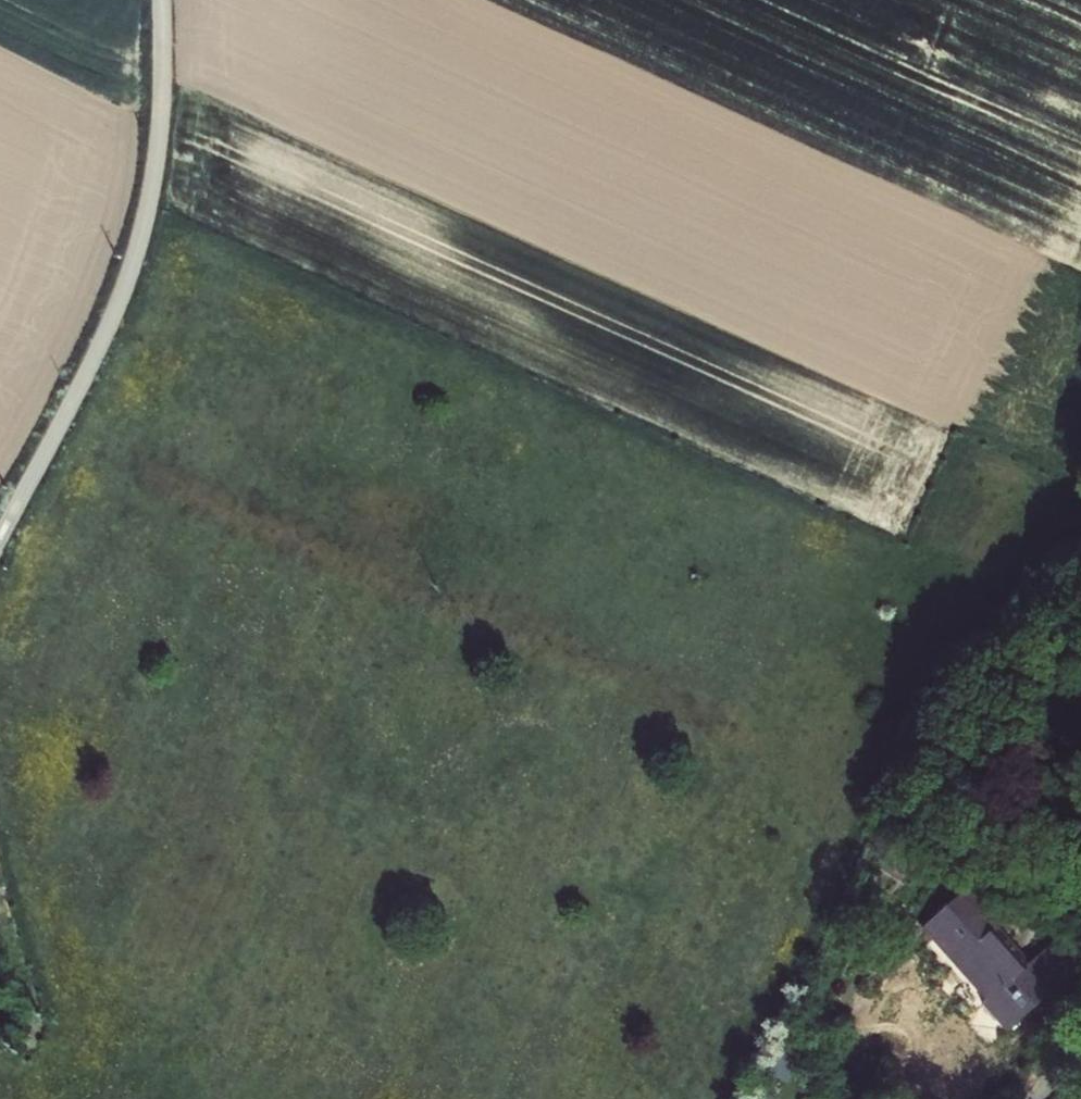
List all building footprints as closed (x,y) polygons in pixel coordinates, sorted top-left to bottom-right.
[(979,885),(920,923),(946,967),(951,963),(975,1000),(968,1004),(987,1035),(1074,981),(1053,949),(1014,974),(994,938),(1006,930),(979,885)]
